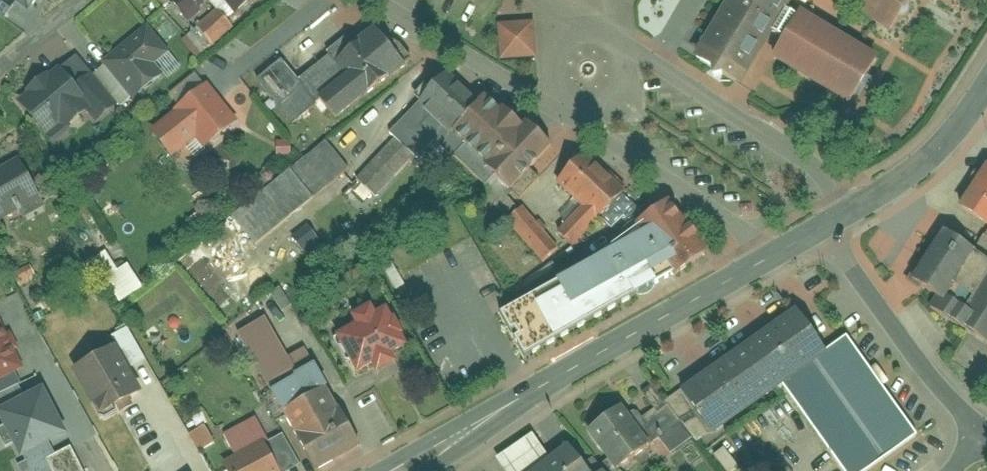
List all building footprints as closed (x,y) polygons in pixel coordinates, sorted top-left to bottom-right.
[(27,11),(36,0),(14,0),(27,11)] [(195,13),(212,0),(184,0),(195,13)] [(227,11),(241,0),(218,0),(227,11)] [(784,0),(727,0),(694,52),(741,83),(757,57),(851,112),(878,65),(781,4),(784,0)] [(867,14),(863,21),(888,35),(908,0),(843,0),(867,14)] [(222,10),(200,28),(215,46),(237,28),(222,10)] [(168,46),(150,24),(109,59),(139,96),(163,76),(150,61),(165,48),(168,46)] [(531,29),(497,31),(499,63),(533,61),(531,29)] [(365,31),(295,88),(280,69),(255,89),(286,127),(310,108),(322,123),(393,65),(365,31)] [(533,144),(445,71),(394,133),(399,137),(353,193),(370,207),(415,152),(428,163),(440,148),(492,192),(504,202),(534,171),(520,159),(533,144)] [(51,74),(9,107),(39,146),(75,118),(89,135),(110,119),(81,81),(66,92),(51,74)] [(199,90),(146,136),(166,160),(188,141),(200,155),(232,128),(199,90)] [(253,244),(344,172),(325,148),(234,220),(253,244)] [(553,235),(570,247),(611,188),(574,162),(554,189),(575,203),(553,235)] [(32,202),(13,166),(0,173),(0,219),(32,202)] [(968,199),(986,212),(986,170),(968,199)] [(541,298),(561,333),(699,256),(660,200),(629,221),(627,235),(541,298)] [(557,253),(522,211),(505,225),(541,267),(557,253)] [(952,231),(925,274),(930,277),(944,286),(937,298),(986,328),(986,252),(952,231)] [(103,254),(90,263),(117,306),(141,291),(125,267),(115,273),(103,254)] [(346,320),(350,327),(328,339),(354,384),(367,376),(372,385),(401,369),(397,362),(411,354),(386,309),(370,318),(365,309),(346,320)] [(858,470),(859,470),(914,431),(847,338),(828,351),(804,317),(699,393),(695,387),(646,422),(632,402),(595,429),(620,463),(655,438),(666,454),(709,423),(714,430),(789,376),(858,470)] [(124,331),(110,339),(128,371),(142,364),(124,331)] [(241,343),(311,464),(347,443),(298,358),(283,367),(262,331),(241,343)] [(19,369),(0,332),(0,378),(19,369)] [(82,371),(104,412),(130,398),(108,356),(82,371)] [(44,394),(1,417),(23,458),(66,435),(44,394)] [(282,438),(270,446),(254,420),(225,438),(236,462),(223,469),(223,470),(302,470),(282,438)] [(201,430),(187,437),(196,455),(211,447),(201,430)] [(572,443),(548,456),(536,433),(498,454),(508,470),(588,470),(572,443)] [(68,449),(47,460),(53,470),(80,470),(68,449)]
